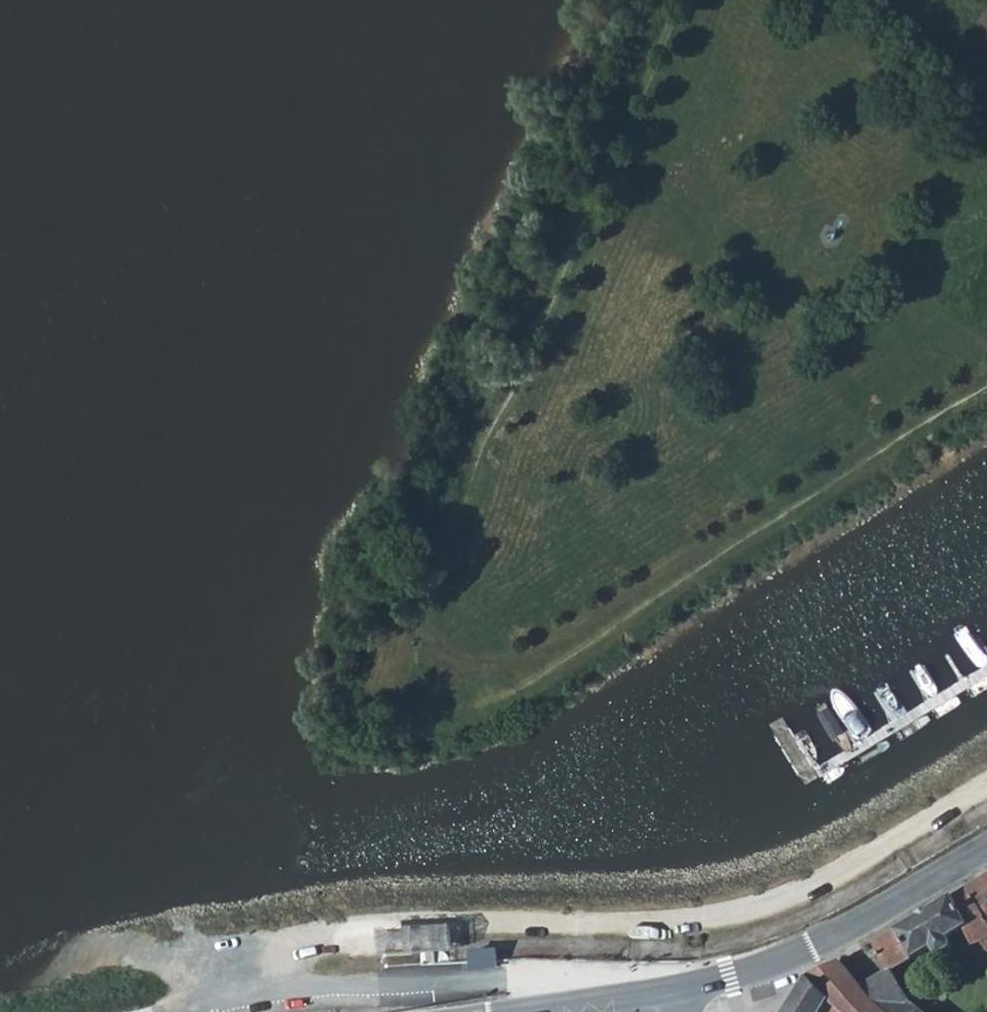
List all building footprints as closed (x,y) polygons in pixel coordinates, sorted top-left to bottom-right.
[(969,888),(986,917),(986,877),(969,888)] [(969,888),(873,945),(889,972),(891,974),(933,949),(936,954),(944,957),(952,953),(954,945),(950,939),(966,930),(976,947),(983,943),(986,948),(986,917),(969,888)] [(450,932),(382,935),(383,955),(451,952),(450,932)] [(473,967),(499,967),(499,963),(499,955),(472,956),(473,963),(473,967)] [(839,1011),(880,1011),(879,1011),(861,989),(841,964),(825,972),(808,979),(839,1011)] [(912,1002),(891,974),(889,972),(861,989),(879,1011),(880,1011),(924,1011),(912,1002)] [(786,1011),(839,1011),(808,979),(786,1011)]
